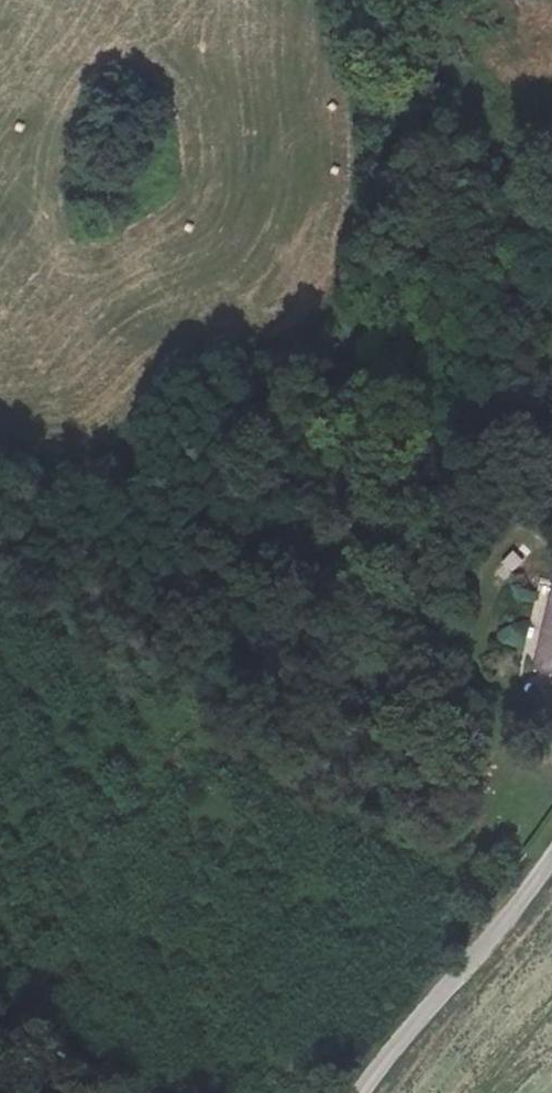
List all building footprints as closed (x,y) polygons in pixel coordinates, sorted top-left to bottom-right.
[(536,616),(528,700),(551,702),(551,618),(536,616)]
